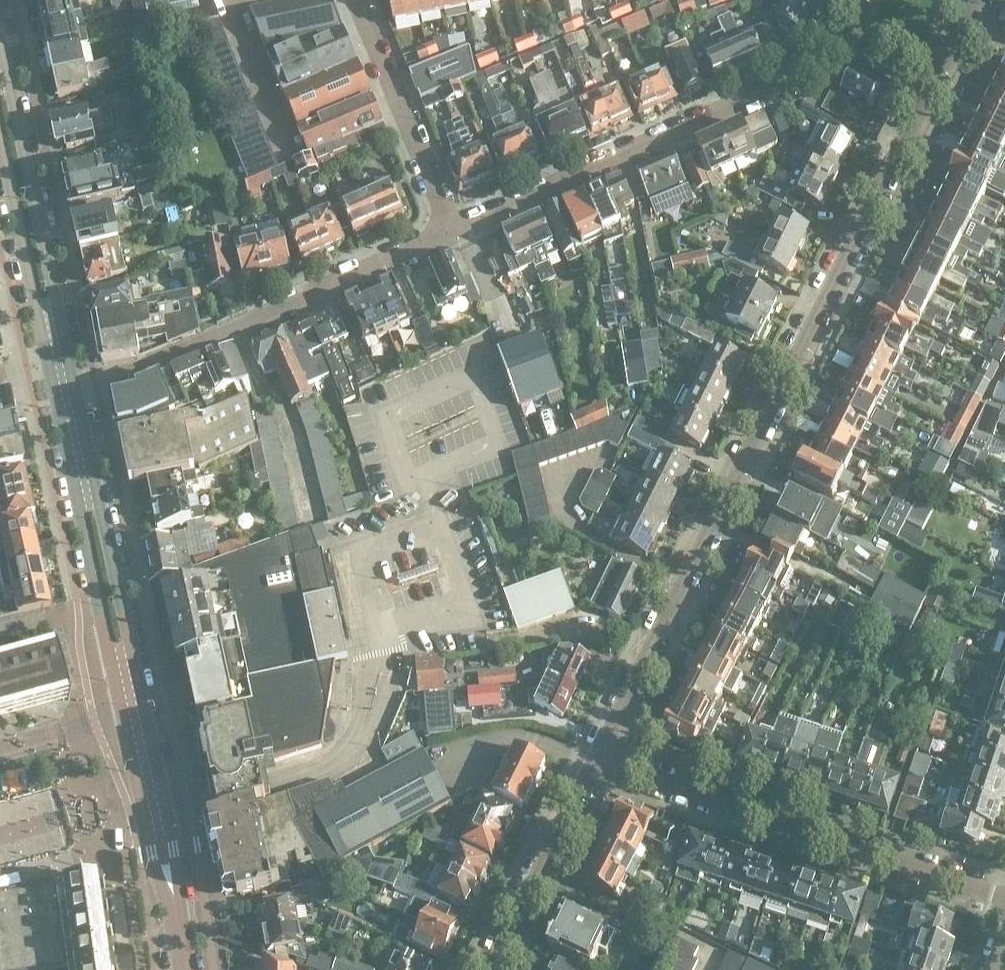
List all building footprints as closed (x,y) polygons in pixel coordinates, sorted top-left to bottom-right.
[(39,6),(40,8),(43,21),(41,21),(42,29),(75,23),(73,16),(82,14),(79,0),(67,0),(39,6)] [(220,21),(212,0),(141,0),(130,2),(140,37),(195,26),(220,21)] [(283,91),(356,61),(331,0),(300,0),(250,10),(283,91)] [(415,0),(389,0),(393,23),(418,17),(415,0)] [(440,0),(415,0),(418,17),(443,12),(440,0)] [(465,0),(440,0),(443,12),(466,8),(465,0)] [(755,10),(763,7),(761,0),(751,0),(755,10)] [(791,0),(789,0),(777,22),(805,36),(818,12),(791,0)] [(818,12),(824,0),(791,0),(818,12)] [(696,12),(692,2),(683,6),(686,15),(696,12)] [(649,12),(649,13),(653,22),(663,17),(665,20),(674,16),(669,4),(649,12)] [(626,5),(617,9),(622,18),(631,14),(626,5)] [(617,9),(608,12),(613,22),(622,18),(617,9)] [(86,14),(88,21),(100,18),(98,11),(86,14)] [(113,16),(115,24),(130,21),(128,12),(113,16)] [(706,27),(718,22),(714,12),(702,18),(706,27)] [(621,25),(626,36),(628,39),(651,29),(645,15),(621,25)] [(574,30),(583,27),(579,17),(570,21),(574,30)] [(718,22),(723,33),(740,72),(765,61),(760,51),(771,47),(763,27),(751,33),(752,36),(741,41),(730,17),(718,22)] [(225,32),(220,21),(195,26),(201,41),(225,32)] [(570,21),(561,25),(564,34),(574,30),(570,21)] [(75,23),(42,29),(44,38),(46,37),(47,40),(45,45),(49,48),(49,51),(81,45),(88,43),(85,28),(76,30),(75,23)] [(607,44),(626,36),(621,25),(603,33),(607,44)] [(599,34),(597,28),(590,31),(602,59),(612,55),(607,44),(603,33),(599,34)] [(542,29),(531,34),(532,36),(536,46),(547,41),(542,29)] [(201,41),(206,52),(229,43),(225,32),(201,41)] [(583,33),(574,37),(580,52),(589,47),(583,33)] [(711,39),(716,51),(705,56),(716,83),(740,72),(723,33),(711,39)] [(450,48),(465,42),(463,35),(448,38),(450,48)] [(527,50),(536,46),(532,36),(523,40),(527,50)] [(573,37),(564,41),(569,52),(578,48),(573,37)] [(123,43),(126,56),(138,52),(135,39),(123,43)] [(523,40),(514,44),(518,53),(527,50),(523,40)] [(705,86),(692,56),(685,42),(665,51),(685,95),(693,91),(696,92),(701,90),(702,87),(705,86)] [(206,52),(210,64),(234,55),(229,43),(206,52)] [(433,44),(424,48),(428,58),(437,54),(433,44)] [(81,45),(49,51),(48,51),(49,54),(47,54),(49,65),(51,65),(53,74),(54,74),(85,67),(81,45)] [(529,55),(532,62),(554,54),(550,45),(529,54),(529,55)] [(418,61),(428,58),(424,48),(415,52),(418,61)] [(473,78),(476,76),(470,50),(467,49),(409,72),(420,100),(440,92),(460,83),(473,78)] [(494,52),(485,55),(489,65),(498,61),(494,52)] [(210,64),(215,75),(238,66),(234,55),(210,64)] [(489,65),(485,55),(476,59),(480,69),(489,65)] [(532,62),(529,55),(516,60),(519,67),(532,62)] [(298,128),(372,97),(356,61),(283,91),(298,128)] [(85,67),(54,74),(56,82),(55,82),(56,86),(54,86),(56,94),(58,93),(58,97),(90,90),(87,76),(108,72),(106,62),(92,66),(85,67)] [(506,64),(487,72),(484,73),(487,81),(509,72),(506,64)] [(591,101),(580,106),(593,135),(596,133),(599,135),(604,132),(605,130),(612,127),(591,78),(585,65),(577,69),(585,88),(591,101)] [(238,66),(215,75),(219,87),(243,78),(238,66)] [(646,77),(659,106),(665,103),(668,104),(673,102),(674,99),(678,98),(665,69),(646,77)] [(659,106),(646,77),(643,73),(635,76),(637,81),(626,86),(639,115),(642,113),(645,114),(650,112),(651,110),(659,106)] [(478,89),(488,85),(483,74),(476,76),(473,78),(478,89)] [(548,74),(539,78),(568,146),(576,143),(577,145),(585,141),(584,139),(587,137),(575,108),(573,109),(566,92),(557,95),(548,74)] [(601,74),(591,78),(612,127),(619,123),(622,125),(627,123),(628,119),(632,118),(619,89),(609,93),(601,74)] [(869,107),(872,106),(875,100),(874,97),(879,88),(853,75),(842,96),(852,101),(868,109),(869,107)] [(1000,75),(997,76),(994,81),(995,84),(991,92),(1004,99),(1004,78),(1000,75)] [(219,87),(224,99),(248,90),(243,78),(219,87)] [(530,82),(530,83),(541,107),(538,109),(535,111),(534,115),(534,118),(535,121),(549,154),(551,153),(554,154),(560,152),(561,149),(568,146),(539,78),(530,82)] [(440,92),(444,103),(444,104),(465,96),(460,83),(440,92)] [(248,90),(224,99),(229,111),(252,102),(248,90)] [(491,94),(501,118),(522,166),(529,163),(530,165),(539,161),(538,159),(541,158),(528,128),(519,132),(501,90),(491,94)] [(827,102),(821,112),(840,122),(852,101),(842,96),(833,90),(827,102)] [(420,100),(425,111),(444,103),(440,92),(420,100)] [(991,92),(989,96),(986,96),(984,102),(985,105),(983,108),(1004,119),(1004,99),(991,92)] [(341,142),(357,135),(383,123),(372,97),(298,128),(309,156),(314,154),(331,146),(341,142)] [(804,104),(821,112),(827,102),(818,97),(804,104)] [(128,100),(111,105),(115,116),(131,111),(128,100)] [(257,113),(252,102),(229,111),(234,123),(257,113)] [(821,112),(804,104),(799,114),(819,124),(807,148),(842,166),(849,152),(850,152),(852,147),(854,143),(835,134),(840,122),(821,112)] [(453,122),(452,122),(479,185),(486,182),(487,184),(494,181),(493,178),(497,177),(484,147),(475,151),(467,131),(465,131),(459,118),(460,118),(455,106),(447,109),(453,122)] [(60,118),(51,120),(54,134),(111,119),(109,110),(102,111),(102,112),(89,115),(87,107),(59,114),(60,118)] [(983,108),(980,109),(978,114),(979,117),(975,124),(1004,140),(1004,119),(983,108)] [(771,113),(771,114),(775,124),(784,120),(780,109),(771,113)] [(234,123),(238,134),(262,125),(257,113),(234,123)] [(768,143),(775,139),(764,114),(753,119),(763,139),(765,138),(768,143)] [(123,116),(111,119),(114,129),(127,126),(124,116),(123,116)] [(492,122),(500,141),(490,145),(502,174),(507,173),(508,175),(515,172),(514,170),(522,166),(501,118),(492,122)] [(111,119),(54,134),(57,147),(65,145),(66,149),(95,142),(93,133),(114,128),(111,119)] [(720,134),(734,164),(776,146),(778,145),(775,139),(768,143),(765,138),(763,139),(753,119),(720,134)] [(447,163),(459,193),(464,191),(464,193),(471,190),(471,188),(479,185),(452,122),(443,126),(448,139),(447,139),(456,159),(447,163)] [(383,123),(357,135),(362,147),(388,136),(383,123)] [(975,124),(973,129),(970,129),(967,135),(968,138),(967,141),(1001,157),(1004,151),(1004,140),(975,124)] [(238,134),(243,146),(266,137),(262,125),(238,134)] [(155,128),(128,136),(133,153),(159,145),(155,128)] [(231,137),(240,160),(271,148),(266,137),(243,146),(238,134),(231,137)] [(734,164),(720,134),(697,144),(711,175),(706,177),(713,191),(723,187),(717,172),(734,164)] [(357,135),(341,142),(346,153),(362,147),(357,135)] [(967,141),(966,142),(964,141),(961,148),(962,149),(958,158),(1004,181),(1004,171),(996,167),(1001,157),(967,141)] [(331,146),(314,154),(314,155),(318,165),(336,158),(346,153),(341,142),(331,146)] [(249,182),(269,174),(279,169),(271,148),(240,160),(249,182)] [(807,148),(796,169),(832,187),(839,174),(842,169),(841,169),(842,166),(807,148)] [(674,153),(656,162),(678,210),(696,201),(674,153)] [(309,156),(293,163),(299,185),(310,181),(309,176),(320,172),(318,167),(319,166),(318,165),(314,155),(314,154),(309,156)] [(709,184),(696,157),(684,163),(696,190),(709,184)] [(958,158),(956,163),(954,162),(951,169),(952,170),(950,173),(953,174),(985,190),(988,182),(1004,190),(1004,181),(958,158)] [(66,187),(122,175),(120,165),(101,169),(99,159),(61,168),(66,187)] [(656,162),(638,169),(660,217),(678,210),(656,162)] [(299,185),(293,163),(279,169),(269,174),(272,182),(284,177),(288,189),(299,185)] [(166,164),(130,172),(133,185),(169,177),(166,164)] [(794,210),(800,198),(821,209),(828,195),(828,196),(831,191),(830,190),(832,187),(796,169),(786,190),(764,180),(758,193),(794,210)] [(66,187),(70,207),(133,193),(129,174),(122,175),(66,187)] [(249,182),(245,183),(248,194),(260,189),(272,184),(272,182),(269,174),(249,182)] [(986,190),(985,190),(953,174),(952,176),(951,175),(943,191),(999,217),(1003,210),(982,200),(986,190)] [(387,176),(362,187),(366,196),(366,195),(379,225),(404,215),(403,212),(406,210),(402,200),(398,202),(391,185),(387,176)] [(622,177),(603,185),(620,226),(626,224),(626,222),(630,220),(625,210),(635,206),(622,177)] [(157,196),(161,195),(173,192),(171,182),(155,185),(157,196)] [(620,226),(603,185),(585,193),(603,234),(602,234),(603,238),(606,245),(625,237),(620,226)] [(342,207),(336,209),(345,230),(351,227),(355,236),(357,235),(358,239),(368,235),(367,231),(379,225),(366,195),(366,196),(362,187),(338,198),(342,207)] [(757,192),(754,187),(746,191),(750,200),(754,199),(757,192)] [(999,217),(943,191),(941,196),(935,208),(970,224),(981,229),(985,221),(995,226),(999,217)] [(583,247),(603,238),(602,234),(603,234),(585,193),(584,193),(583,193),(584,194),(563,203),(583,247)] [(141,199),(144,211),(141,212),(143,218),(165,213),(161,195),(157,196),(141,199)] [(227,225),(222,198),(205,202),(210,229),(227,225)] [(782,205),(773,200),(768,210),(777,215),(782,205)] [(563,203),(545,212),(565,256),(566,255),(570,265),(585,258),(580,248),(583,247),(563,203)] [(327,204),(306,213),(309,221),(323,252),(325,251),(328,253),(334,250),(335,247),(344,243),(339,232),(345,230),(336,209),(330,212),(327,204)] [(124,206),(73,217),(81,249),(120,240),(115,220),(127,217),(124,206)] [(970,224),(935,208),(935,209),(934,209),(927,224),(983,250),(986,242),(966,232),(970,224)] [(722,228),(729,219),(719,212),(713,220),(722,228)] [(540,213),(522,222),(540,262),(535,265),(536,268),(543,284),(557,278),(543,248),(554,243),(540,213)] [(770,238),(798,252),(799,249),(800,250),(804,242),(803,241),(808,230),(781,216),(770,238)] [(289,230),(286,231),(290,248),(296,246),(302,261),(312,257),(315,259),(320,256),(321,253),(323,252),(309,221),(289,230)] [(540,262),(522,222),(503,230),(515,254),(505,259),(512,275),(532,266),(533,269),(536,268),(535,265),(540,262)] [(983,250),(927,224),(924,230),(924,229),(919,240),(953,257),(964,262),(968,253),(987,263),(991,254),(983,250)] [(270,233),(258,236),(259,241),(260,241),(268,276),(270,274),(273,276),(279,274),(280,271),(290,269),(281,230),(270,233)] [(755,257),(728,244),(722,257),(761,276),(767,265),(786,275),(788,271),(790,272),(794,264),(792,263),(798,252),(770,238),(765,236),(755,257)] [(247,239),(236,242),(246,280),(256,278),(259,280),(265,278),(266,275),(268,276),(260,241),(259,241),(248,244),(247,239)] [(81,249),(88,282),(88,283),(127,274),(123,257),(121,258),(119,248),(122,248),(120,240),(81,249)] [(201,243),(185,246),(190,273),(200,271),(200,269),(205,268),(209,289),(220,287),(222,299),(238,296),(235,284),(237,284),(228,240),(202,246),(201,243)] [(953,257),(919,240),(919,241),(918,241),(911,257),(966,283),(970,276),(949,266),(953,257)] [(183,247),(157,254),(161,268),(186,261),(183,247)] [(705,250),(670,258),(671,262),(660,264),(662,279),(674,277),(674,275),(709,268),(705,250)] [(435,261),(430,263),(437,280),(428,284),(446,327),(464,319),(456,301),(468,296),(450,254),(441,258),(440,256),(434,259),(435,261)] [(966,283),(911,257),(908,263),(907,262),(903,269),(905,270),(903,273),(937,290),(942,281),(963,291),(966,283)] [(759,337),(760,335),(767,320),(770,321),(774,312),(772,311),(775,302),(776,302),(777,300),(775,300),(775,299),(752,290),(758,276),(733,266),(729,264),(724,277),(731,280),(731,281),(730,281),(724,297),(727,298),(726,299),(731,301),(730,303),(724,319),(726,321),(741,328),(737,336),(752,342),(755,335),(757,336),(759,337)] [(937,290),(903,273),(902,273),(900,278),(895,290),(950,316),(954,308),(933,298),(937,290)] [(382,293),(372,298),(389,334),(400,329),(399,326),(411,320),(393,280),(379,286),(382,293)] [(613,287),(612,288),(602,289),(605,305),(608,326),(618,324),(617,317),(615,302),(613,287)] [(173,306),(180,304),(195,301),(193,290),(171,294),(172,300),(167,301),(166,296),(150,299),(151,300),(140,302),(138,289),(91,297),(95,320),(173,306)] [(950,316),(895,290),(892,295),(890,294),(887,301),(889,302),(887,306),(921,322),(925,314),(946,324),(945,326),(961,334),(962,331),(967,333),(971,326),(950,316)] [(372,298),(362,302),(359,296),(345,302),(363,342),(375,337),(376,340),(389,334),(372,298)] [(528,299),(519,303),(526,317),(534,313),(528,299)] [(623,300),(615,302),(617,317),(626,316),(623,300)] [(195,301),(180,304),(182,314),(186,338),(201,332),(195,301)] [(165,318),(175,315),(173,306),(95,320),(98,341),(153,331),(151,320),(165,318)] [(349,338),(336,307),(309,319),(322,350),(345,404),(356,399),(348,382),(353,380),(339,347),(334,349),(332,345),(349,338)] [(716,334),(673,314),(659,307),(655,316),(660,319),(659,321),(711,346),(716,334)] [(878,318),(875,325),(931,353),(934,345),(913,334),(918,325),(883,308),(882,311),(880,310),(877,317),(878,318)] [(186,338),(182,314),(175,315),(165,318),(167,328),(153,331),(98,341),(102,363),(140,356),(137,344),(149,341),(149,340),(167,337),(168,345),(186,338)] [(283,329),(307,387),(330,377),(322,359),(313,363),(309,355),(322,350),(309,319),(283,329)] [(425,319),(412,325),(425,353),(438,347),(425,319)] [(1004,324),(996,339),(997,340),(1004,344),(1004,324)] [(931,353),(875,325),(872,332),(870,331),(866,339),(868,339),(867,342),(901,359),(905,350),(927,360),(931,353)] [(296,405),(312,398),(307,387),(283,329),(250,344),(260,366),(261,366),(265,376),(277,371),(292,406),(296,405)] [(641,344),(657,341),(660,341),(658,330),(640,333),(641,344)] [(499,351),(520,408),(562,393),(541,336),(499,351)] [(989,356),(1002,362),(1004,355),(1004,344),(997,340),(989,356)] [(641,344),(644,361),(660,358),(657,341),(641,344)] [(914,365),(901,358),(867,342),(866,344),(864,344),(860,350),(862,351),(858,358),(914,386),(929,393),(937,377),(921,369),(917,377),(910,374),(914,365)] [(234,344),(219,350),(235,385),(249,379),(234,344)] [(641,344),(621,347),(620,347),(627,387),(628,387),(647,384),(641,344)] [(696,365),(705,370),(733,384),(744,362),(717,348),(710,361),(700,356),(696,365)] [(216,396),(215,393),(235,385),(219,350),(199,359),(208,380),(196,386),(203,401),(216,396)] [(385,363),(389,374),(401,369),(396,358),(385,363)] [(660,358),(644,361),(646,373),(662,370),(660,358)] [(914,386),(858,358),(855,365),(853,364),(850,371),(852,372),(850,375),(896,397),(900,388),(910,393),(914,386)] [(199,359),(172,371),(181,392),(196,386),(208,380),(199,359)] [(987,360),(978,377),(991,384),(1000,366),(987,360)] [(368,363),(354,369),(360,385),(374,378),(368,363)] [(705,370),(695,391),(722,405),(733,384),(705,370)] [(110,395),(117,431),(136,427),(138,429),(188,407),(181,392),(172,371),(136,385),(138,389),(110,395)] [(849,376),(842,391),(898,418),(901,411),(894,407),(898,398),(896,397),(850,375),(849,376)] [(978,377),(970,393),(983,399),(991,384),(978,377)] [(1004,405),(1004,401),(1004,387),(998,384),(992,400),(1004,405)] [(674,409),(684,413),(711,427),(722,405),(695,391),(685,387),(674,409)] [(898,418),(842,391),(839,397),(838,397),(833,408),(868,425),(872,416),(894,426),(898,418)] [(970,393),(961,409),(974,416),(983,399),(970,393)] [(13,419),(8,394),(0,396),(0,422),(13,419)] [(125,440),(134,481),(147,478),(148,482),(196,472),(195,469),(200,468),(201,471),(203,470),(250,448),(258,444),(248,396),(217,410),(202,416),(198,406),(165,421),(167,431),(125,440)] [(313,398),(312,398),(296,405),(300,415),(317,407),(313,398)] [(606,399),(570,416),(576,431),(577,430),(581,429),(589,425),(590,425),(600,421),(608,417),(606,399)] [(202,416),(217,410),(212,400),(198,406),(202,416)] [(258,424),(270,421),(265,400),(254,401),(258,424)] [(998,422),(1004,409),(985,402),(980,415),(998,422)] [(363,414),(362,406),(342,409),(347,417),(350,416),(363,414)] [(300,415),(304,424),(321,417),(317,407),(300,415)] [(832,409),(825,424),(881,452),(886,442),(878,438),(881,431),(868,425),(833,408),(832,409)] [(961,409),(953,425),(966,432),(974,416),(961,409)] [(711,427),(684,413),(672,435),(700,449),(711,427)] [(991,440),(998,422),(980,415),(972,432),(991,440)] [(321,417),(304,424),(309,436),(326,429),(321,417)] [(608,417),(600,421),(607,442),(618,448),(628,427),(608,417)] [(638,418),(632,429),(661,443),(667,432),(638,418)] [(17,440),(13,419),(0,422),(0,444),(17,440)] [(275,420),(270,421),(258,424),(260,434),(277,431),(275,420)] [(600,421),(590,425),(597,446),(607,442),(600,421)] [(881,452),(825,424),(822,431),(816,442),(851,459),(855,449),(877,459),(881,452)] [(589,425),(581,429),(587,449),(597,446),(590,425),(589,425)] [(949,444),(957,448),(966,432),(953,425),(944,442),(949,444)] [(309,436),(310,445),(328,441),(326,429),(309,436)] [(576,431),(571,433),(578,453),(587,449),(581,429),(577,430),(576,431)] [(661,443),(632,429),(627,440),(656,454),(661,443)] [(263,444),(280,441),(277,431),(260,434),(263,444)] [(984,456),(991,440),(972,432),(966,448),(979,454),(984,456)] [(571,433),(561,437),(568,456),(578,453),(571,433)] [(996,436),(994,441),(1004,446),(1004,439),(996,436)] [(557,439),(552,441),(558,460),(568,456),(561,437),(557,439)] [(8,465),(22,461),(17,440),(0,444),(0,467),(8,465)] [(282,451),(280,441),(263,444),(265,454),(282,451)] [(328,441),(310,445),(313,455),(331,451),(328,441)] [(552,441),(542,444),(548,463),(558,460),(552,441)] [(258,444),(250,448),(257,476),(267,471),(261,442),(258,444)] [(807,459),(860,485),(861,485),(869,468),(850,459),(851,459),(816,442),(815,444),(807,459)] [(542,444),(532,447),(538,467),(548,463),(542,444)] [(957,448),(949,444),(942,457),(950,461),(957,448)] [(532,447),(512,454),(517,474),(519,484),(541,478),(539,469),(538,467),(532,447)] [(973,469),(979,454),(966,448),(959,463),(973,469)] [(267,465),(284,461),(282,451),(265,454),(267,465)] [(313,455),(316,466),(334,461),(331,451),(313,455)] [(661,454),(649,477),(679,492),(691,469),(661,454)] [(861,485),(860,485),(807,459),(806,458),(795,481),(833,500),(839,488),(875,505),(880,495),(861,485)] [(938,484),(949,465),(936,458),(925,477),(938,484)] [(286,471),(284,461),(267,465),(269,475),(286,471)] [(334,461),(316,466),(318,476),(336,472),(334,461)] [(967,481),(973,469),(959,463),(954,475),(967,481)] [(0,496),(28,490),(23,468),(0,473),(0,496)] [(590,482),(608,493),(617,479),(598,468),(595,473),(590,482)] [(271,485),(288,481),(286,471),(269,475),(271,485)] [(196,472),(148,482),(153,505),(194,496),(191,483),(197,481),(196,472)] [(318,476),(321,487),(339,482),(336,472),(318,476)] [(649,477),(638,498),(668,513),(679,492),(649,477)] [(541,478),(519,484),(521,493),(543,488),(541,478)] [(291,492),(288,481),(271,485),(273,495),(291,492)] [(339,482),(321,487),(323,497),(341,492),(339,482)] [(602,503),(608,493),(590,482),(584,493),(602,503)] [(514,484),(492,492),(496,501),(517,494),(514,484)] [(948,493),(960,499),(964,491),(952,485),(948,493)] [(543,488),(521,493),(523,502),(545,497),(543,488)] [(0,520),(33,513),(28,490),(0,496),(0,519),(0,520)] [(911,490),(903,506),(911,510),(912,511),(920,494),(911,490)] [(276,505),(293,502),(291,492),(273,495),(276,505)] [(323,497),(326,508),(344,502),(344,501),(341,492),(323,497)] [(823,540),(841,506),(813,492),(807,504),(788,494),(777,517),(806,531),(823,540)] [(577,504),(584,508),(596,514),(602,503),(584,493),(577,504)] [(344,501),(344,502),(347,514),(373,506),(370,494),(344,501)] [(196,510),(195,500),(194,496),(153,505),(158,529),(186,523),(205,519),(203,509),(196,510)] [(545,497),(523,502),(525,511),(548,506),(545,497)] [(638,498),(627,520),(657,535),(668,513),(638,498)] [(295,512),(293,502),(276,505),(278,516),(295,512)] [(344,502),(326,508),(330,522),(348,517),(347,514),(344,502)] [(911,510),(903,506),(894,502),(880,531),(898,540),(905,525),(912,511),(911,510)] [(548,506),(525,511),(528,524),(550,517),(548,506)] [(230,512),(217,516),(205,519),(186,523),(189,536),(233,524),(230,512)] [(280,526),(297,522),(295,512),(278,516),(280,526)] [(2,544),(34,536),(31,526),(35,525),(33,513),(0,520),(0,521),(0,544),(2,544)] [(550,517),(528,524),(532,539),(553,532),(553,528),(550,517)] [(610,539),(616,542),(646,557),(657,535),(627,520),(621,517),(610,539)] [(771,560),(786,567),(787,568),(794,554),(801,558),(806,548),(799,544),(806,531),(777,517),(765,540),(778,546),(771,560)] [(280,526),(282,536),(299,532),(297,522),(280,526)] [(911,528),(905,525),(898,540),(920,551),(928,536),(911,528)] [(192,571),(151,584),(152,589),(156,603),(166,601),(167,606),(168,610),(167,610),(167,612),(167,614),(168,615),(175,645),(176,645),(180,644),(182,649),(174,651),(177,656),(177,658),(178,659),(179,661),(180,662),(181,663),(183,663),(184,664),(186,664),(187,664),(205,745),(206,746),(204,748),(202,749),(201,751),(201,753),(200,754),(200,756),(200,758),(201,760),(201,762),(202,763),(204,765),(205,766),(207,767),(209,767),(211,768),(216,766),(217,769),(205,772),(211,799),(214,812),(219,811),(220,816),(255,805),(255,803),(272,799),(269,785),(266,772),(265,772),(264,768),(276,766),(275,762),(322,747),(323,743),(325,742),(327,742),(328,742),(330,741),(332,740),(333,739),(334,737),(335,735),(335,734),(336,732),(336,730),(335,728),(335,727),(334,725),(332,724),(331,722),(330,721),(328,721),(327,720),(335,664),(349,661),(335,596),(332,597),(323,551),(320,552),(317,544),(313,533),(311,529),(311,528),(299,532),(291,535),(290,535),(252,549),(221,560),(197,569),(192,571)] [(185,534),(142,543),(147,569),(149,575),(150,584),(151,584),(192,571),(185,534)] [(6,567),(39,559),(34,536),(2,544),(0,544),(0,554),(3,553),(6,567)] [(217,547),(192,555),(197,569),(221,560),(217,547)] [(786,567),(771,560),(755,551),(753,554),(751,553),(747,562),(748,563),(744,572),(745,573),(746,572),(779,589),(784,581),(780,579),(786,567)] [(926,599),(843,556),(835,571),(877,593),(867,612),(908,633),(923,605),(926,599)] [(3,591),(44,581),(42,573),(44,572),(46,569),(44,561),(41,559),(39,560),(39,559),(6,567),(0,568),(0,583),(2,591),(3,591)] [(643,576),(625,567),(613,562),(592,605),(622,619),(643,576)] [(435,565),(397,578),(400,586),(438,573),(435,565)] [(575,609),(562,571),(505,591),(518,629),(575,609)] [(781,590),(779,589),(746,572),(745,573),(741,581),(739,580),(734,589),(736,590),(735,592),(767,608),(773,597),(777,599),(781,590)] [(16,612),(50,604),(54,604),(53,602),(49,603),(44,581),(3,591),(5,600),(13,598),(16,612)] [(815,584),(805,604),(809,606),(813,608),(818,600),(819,598),(824,588),(815,584)] [(926,599),(923,605),(943,616),(953,595),(933,585),(926,599)] [(837,595),(824,589),(819,598),(818,600),(831,607),(837,595)] [(725,613),(757,629),(760,631),(765,621),(761,620),(767,608),(735,592),(731,601),(729,600),(724,609),(727,610),(725,613)] [(804,617),(809,606),(805,604),(798,600),(792,611),(804,617)] [(845,628),(854,609),(840,603),(831,622),(845,628)] [(867,616),(855,611),(845,631),(857,637),(867,616)] [(757,629),(725,613),(725,614),(722,613),(718,621),(720,623),(715,632),(750,650),(755,641),(751,639),(757,629)] [(927,638),(936,620),(921,613),(912,630),(927,638)] [(865,632),(883,641),(889,627),(871,619),(865,632)] [(791,636),(796,626),(788,622),(783,632),(791,636)] [(899,651),(900,647),(906,635),(893,630),(886,645),(899,651)] [(899,651),(896,656),(911,663),(920,642),(906,635),(900,647),(899,651)] [(704,654),(704,655),(735,671),(740,661),(744,662),(748,654),(713,636),(709,645),(707,644),(702,653),(704,654)] [(779,664),(789,646),(780,641),(770,660),(779,664)] [(955,644),(949,664),(960,668),(967,648),(955,644)] [(54,647),(53,647),(54,653),(0,668),(0,713),(66,694),(68,700),(69,700),(54,647)] [(550,674),(577,686),(589,658),(573,652),(562,647),(550,674)] [(694,673),(693,675),(725,691),(730,680),(733,682),(738,673),(735,671),(704,655),(699,665),(696,663),(692,672),(694,673)] [(1004,683),(1004,659),(993,655),(986,677),(999,681),(1004,683)] [(419,691),(440,690),(438,658),(416,659),(419,691)] [(949,664),(941,685),(953,689),(960,668),(949,664)] [(772,680),(777,668),(770,665),(765,676),(772,680)] [(493,673),(495,687),(517,685),(515,671),(493,673)] [(563,717),(568,706),(577,686),(550,674),(549,674),(535,705),(563,717)] [(682,696),(714,712),(717,714),(722,704),(719,702),(725,691),(693,675),(692,677),(690,676),(685,685),(687,686),(682,696)] [(1004,683),(999,681),(996,693),(1001,694),(998,705),(1004,707),(1004,683)] [(525,685),(517,685),(495,687),(459,690),(460,709),(526,704),(525,685)] [(756,707),(766,687),(761,685),(751,704),(756,707)] [(427,736),(456,734),(452,694),(424,696),(427,736)] [(961,706),(974,711),(978,698),(965,694),(961,706)] [(712,736),(717,727),(708,723),(714,712),(682,696),(682,697),(680,696),(675,705),(677,706),(673,714),(672,715),(712,736)] [(998,705),(992,703),(991,706),(988,714),(994,716),(990,727),(1004,732),(1004,707),(998,705)] [(751,719),(737,712),(733,721),(741,725),(746,728),(751,719)] [(672,715),(673,714),(671,713),(666,723),(664,722),(660,731),(662,732),(661,734),(692,750),(697,739),(708,744),(712,736),(672,715)] [(930,713),(923,735),(929,737),(937,715),(930,713)] [(773,734),(761,771),(763,772),(763,774),(771,777),(771,775),(782,779),(801,724),(779,717),(773,734)] [(801,724),(782,779),(785,779),(784,781),(792,784),(793,782),(803,786),(821,731),(801,724)] [(741,725),(731,746),(736,749),(739,750),(748,732),(746,728),(741,725)] [(981,754),(1004,762),(1004,737),(978,728),(975,739),(971,750),(981,754)] [(760,735),(749,732),(739,764),(742,765),(742,767),(750,770),(750,768),(761,771),(773,734),(762,730),(760,735)] [(821,731),(803,786),(806,786),(805,788),(813,791),(814,789),(824,793),(835,760),(843,738),(821,731)] [(328,782),(288,794),(296,821),(292,823),(321,876),(350,860),(451,805),(423,752),(421,748),(419,745),(413,734),(398,743),(382,752),(391,769),(345,794),(341,786),(333,790),(328,782)] [(923,735),(918,751),(929,754),(934,738),(929,737),(923,735)] [(714,755),(731,761),(736,749),(731,746),(721,741),(714,755)] [(857,768),(846,800),(848,801),(847,803),(856,806),(857,804),(867,807),(878,775),(887,749),(866,742),(858,763),(857,768)] [(904,765),(910,748),(901,745),(896,762),(904,765)] [(493,794),(522,809),(545,763),(516,749),(493,794)] [(981,754),(977,763),(973,762),(969,773),(974,775),(1004,785),(1004,762),(981,754)] [(916,755),(909,776),(925,781),(931,761),(916,755)] [(846,800),(857,768),(858,763),(847,759),(845,764),(835,760),(824,793),(827,794),(826,796),(834,798),(835,796),(846,800)] [(484,786),(492,790),(505,764),(497,760),(484,786)] [(888,814),(900,777),(890,774),(888,779),(878,775),(867,807),(869,808),(869,810),(877,812),(877,810),(888,814)] [(967,797),(999,807),(1002,797),(1004,798),(1004,795),(1004,785),(974,775),(970,785),(966,783),(962,795),(967,797)] [(909,776),(903,795),(919,800),(925,781),(909,776)] [(479,809),(473,820),(505,836),(505,835),(506,836),(507,835),(508,833),(511,827),(512,824),(513,823),(510,822),(515,814),(495,804),(497,800),(482,793),(475,807),(479,809)] [(220,816),(209,819),(210,825),(211,825),(211,827),(219,865),(223,869),(228,890),(242,887),(243,894),(240,894),(241,897),(280,887),(277,873),(288,870),(293,890),(290,891),(290,892),(291,892),(307,886),(315,883),(324,881),(321,876),(292,823),(296,821),(288,794),(268,800),(265,801),(255,805),(220,816)] [(915,801),(903,797),(896,818),(908,822),(911,811),(924,816),(927,806),(915,801)] [(959,805),(956,814),(981,823),(981,825),(992,828),(995,817),(997,818),(1000,809),(998,808),(999,807),(967,797),(964,806),(959,805)] [(622,804),(613,821),(613,822),(614,823),(645,839),(649,841),(652,836),(673,847),(680,834),(622,804)] [(981,823),(956,814),(945,811),(941,822),(945,824),(942,835),(974,846),(975,843),(978,844),(982,835),(978,834),(981,825),(981,823)] [(505,836),(473,820),(462,842),(493,857),(497,850),(499,851),(500,849),(501,847),(504,841),(505,839),(506,837),(504,837),(505,836)] [(426,829),(450,841),(454,832),(430,821),(426,829)] [(645,839),(614,823),(611,830),(609,832),(604,842),(635,858),(645,839)] [(446,849),(450,841),(426,829),(422,838),(446,849)] [(699,881),(712,844),(702,841),(702,839),(694,836),(694,838),(691,837),(680,870),(691,873),(689,878),(699,881)] [(635,858),(604,842),(600,850),(598,853),(594,861),(625,877),(635,858)] [(722,848),(712,844),(699,881),(720,888),(722,884),(733,851),(731,851),(732,849),(723,846),(722,848)] [(458,849),(448,871),(480,885),(482,886),(487,873),(486,873),(490,863),(458,849)] [(736,852),(733,851),(722,884),(733,887),(732,892),(742,895),(754,859),(744,855),(744,853),(736,851),(736,852)] [(651,865),(652,866),(661,870),(673,876),(678,867),(655,856),(651,865)] [(765,898),(767,899),(778,866),(773,865),(773,863),(765,860),(764,862),(754,859),(742,895),(740,902),(761,909),(765,898)] [(350,860),(321,876),(324,881),(325,883),(354,867),(350,860)] [(625,877),(594,861),(590,869),(589,871),(584,881),(615,897),(625,877)] [(788,911),(801,874),(791,871),(791,869),(782,866),(782,868),(778,866),(767,899),(769,899),(767,904),(788,911)] [(393,888),(394,889),(399,876),(380,868),(379,870),(370,867),(365,877),(375,882),(375,881),(393,888)] [(480,885),(448,871),(439,893),(399,876),(394,889),(433,905),(438,893),(468,907),(472,899),(475,900),(480,887),(479,886),(480,885)] [(801,874),(788,911),(786,918),(807,925),(811,913),(822,882),(819,881),(820,879),(811,876),(811,878),(801,874)] [(106,967),(94,878),(0,891),(0,969),(56,969),(72,968),(72,969),(107,969),(106,967)] [(824,882),(822,882),(811,913),(822,917),(820,922),(830,925),(842,888),(832,885),(833,883),(824,880),(824,882)] [(662,886),(653,882),(650,889),(661,895),(663,892),(662,886)] [(315,883),(307,886),(310,900),(322,906),(327,886),(315,883)] [(262,916),(259,919),(260,925),(264,927),(264,929),(299,923),(296,909),(311,906),(310,900),(307,886),(291,892),(293,900),(260,906),(262,916)] [(853,892),(842,888),(830,925),(841,929),(842,924),(853,928),(864,895),(861,894),(862,893),(854,890),(853,892)] [(869,894),(862,915),(874,920),(881,898),(869,894)] [(402,915),(422,924),(451,937),(452,936),(455,937),(458,929),(456,928),(461,919),(431,905),(411,896),(402,915)] [(661,916),(666,905),(655,900),(650,911),(661,916)] [(952,922),(926,914),(928,908),(912,903),(910,908),(906,907),(899,930),(916,935),(943,943),(946,934),(948,935),(950,927),(951,923),(952,922)] [(690,909),(688,916),(685,923),(706,930),(711,917),(690,909)] [(684,926),(685,923),(688,916),(674,911),(670,921),(684,926)] [(639,918),(603,912),(602,918),(574,914),(574,915),(565,914),(557,912),(555,924),(554,931),(550,957),(595,963),(597,953),(612,956),(616,930),(637,933),(639,918)] [(343,920),(336,935),(344,938),(351,923),(343,920)] [(862,941),(862,940),(868,924),(860,922),(854,938),(862,941)] [(299,923),(264,929),(268,952),(288,948),(289,956),(306,962),(303,946),(299,923)] [(725,943),(731,926),(723,923),(717,940),(725,943)] [(451,937),(422,924),(417,934),(404,927),(399,929),(396,936),(441,958),(445,949),(449,949),(452,943),(450,940),(451,937)] [(740,929),(731,926),(725,943),(734,946),(740,929)] [(831,951),(836,938),(827,935),(822,948),(831,951)] [(913,957),(945,968),(945,967),(948,966),(950,959),(949,956),(953,947),(943,943),(916,935),(912,946),(917,947),(913,957)] [(871,944),(862,941),(854,938),(847,959),(865,964),(871,944)] [(694,959),(698,949),(679,940),(674,950),(679,953),(679,952),(694,959)] [(746,967),(748,962),(751,957),(731,948),(727,958),(746,967)] [(775,953),(764,948),(759,961),(770,966),(775,953)] [(398,952),(391,969),(432,969),(431,967),(431,966),(398,952)] [(691,969),(694,969),(698,961),(694,959),(679,952),(679,953),(675,962),(691,969)] [(775,953),(770,966),(779,969),(784,956),(775,953)] [(945,968),(913,957),(908,956),(905,967),(909,968),(909,969),(945,969),(945,968)] [(265,958),(265,966),(257,966),(257,969),(296,969),(265,958)] [(331,969),(370,969),(336,958),(335,961),(333,965),(331,969)] [(727,958),(722,968),(727,969),(745,969),(746,967),(727,958)] [(314,969),(331,969),(333,965),(318,959),(314,969)] [(749,962),(745,969),(759,969),(760,967),(749,962)] [(806,962),(803,969),(814,969),(816,965),(806,962)]
